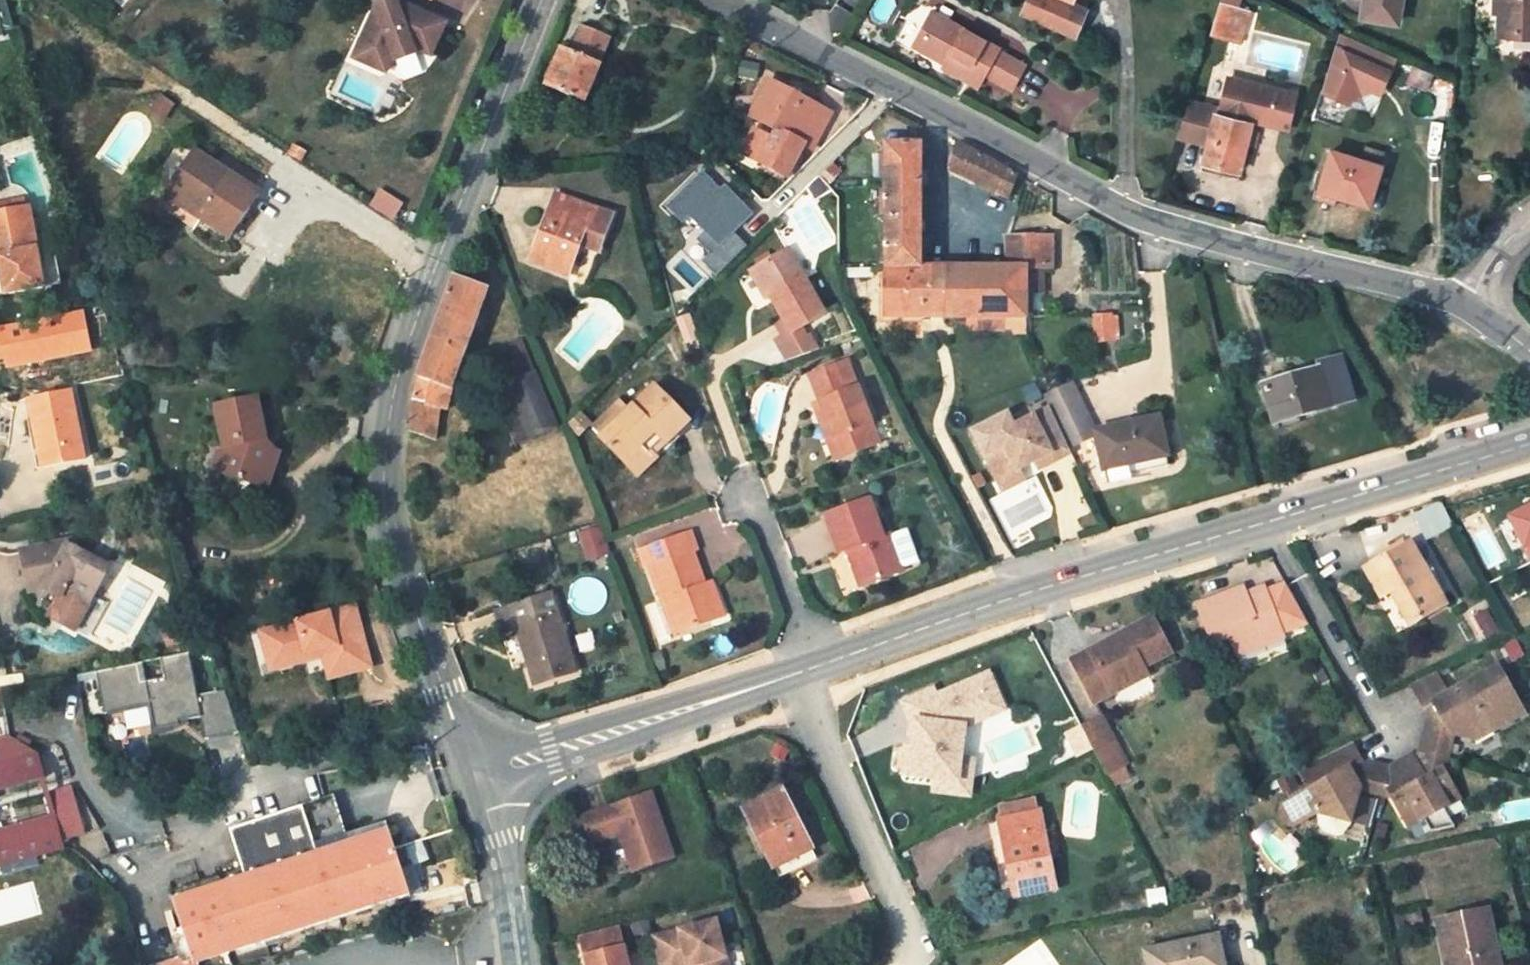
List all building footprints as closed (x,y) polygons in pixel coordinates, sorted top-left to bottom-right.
[(451,22),(406,2),(404,7),(401,0),(395,0),(377,8),(380,15),(374,12),(353,59),(389,75),(396,60),(397,64),(422,54),(421,51),(435,57),(451,22)] [(1042,0),(1029,0),(1024,12),(1076,34),(1083,17),(1042,0)] [(1083,17),(1091,0),(1042,0),(1083,17)] [(1249,12),(1237,8),(1239,0),(1221,0),(1220,3),(1210,36),(1239,45),(1249,12)] [(1399,0),(1362,0),(1359,18),(1395,24),(1399,0)] [(1496,29),(1512,30),(1511,36),(1529,38),(1529,0),(1498,0),(1496,29)] [(1000,47),(932,11),(921,32),(926,35),(926,40),(920,50),(948,64),(967,74),(969,70),(985,78),(987,74),(1013,88),(1025,66),(998,51),(1000,47)] [(560,49),(545,85),(584,102),(600,65),(598,64),(609,38),(581,28),(570,53),(560,49)] [(921,32),(913,46),(920,50),(926,40),(926,35),(921,32)] [(1341,34),(1321,92),(1357,104),(1363,86),(1386,94),(1400,54),(1341,34)] [(760,63),(743,59),(739,75),(756,78),(760,63)] [(945,71),(979,88),(985,78),(969,70),(967,74),(948,64),(945,71)] [(1405,81),(1426,90),(1432,76),(1411,66),(1405,81)] [(1200,163),(1203,163),(1237,172),(1244,145),(1247,132),(1250,121),(1285,130),(1293,97),(1226,79),(1219,109),(1187,101),(1176,136),(1205,143),(1200,163)] [(830,114),(768,80),(749,115),(775,129),(757,163),(786,178),(804,145),(811,148),(830,114)] [(1247,132),(1244,145),(1250,147),(1254,133),(1247,132)] [(302,161),(307,151),(292,144),(288,154),(302,161)] [(1049,268),(1049,236),(1007,236),(1006,267),(945,267),(919,267),(920,169),(920,145),(886,144),(885,316),(946,316),(1006,316),(1025,317),(1025,267),(1049,268)] [(955,144),(948,170),(1007,199),(1017,175),(964,144),(955,144)] [(1359,160),(1379,167),(1383,151),(1364,145),(1359,160)] [(1369,200),(1379,167),(1359,160),(1331,151),(1324,171),(1319,170),(1313,190),(1318,191),(1319,188),(1334,193),(1333,196),(1337,197),(1357,203),(1359,197),(1369,200)] [(261,194),(198,153),(169,194),(233,237),(261,194)] [(700,262),(715,278),(747,246),(733,232),(748,218),(724,194),(723,196),(700,173),(668,205),(683,221),(690,214),(706,230),(695,241),(708,255),(700,262)] [(813,182),(804,190),(815,202),(824,193),(813,182)] [(403,203),(379,188),(369,205),(392,219),(403,203)] [(1310,199),(1334,207),(1337,197),(1333,196),(1334,193),(1319,188),(1318,191),(1313,190),(1310,199)] [(831,200),(824,193),(815,202),(821,208),(831,200)] [(584,281),(609,215),(555,194),(530,260),(584,281)] [(1367,206),(1369,200),(1359,197),(1357,203),(1367,206)] [(0,220),(0,288),(3,301),(53,289),(51,287),(41,245),(32,212),(0,220)] [(1078,234),(1070,234),(1071,266),(1083,266),(1083,241),(1078,241),(1078,234)] [(52,242),(41,245),(51,287),(63,284),(52,242)] [(754,268),(770,297),(790,332),(824,314),(786,249),(754,268)] [(748,271),(764,300),(770,297),(754,268),(748,271)] [(450,387),(486,291),(453,279),(418,374),(412,402),(407,431),(434,439),(438,408),(444,385),(450,387)] [(5,357),(7,365),(89,349),(81,311),(0,327),(0,358),(5,357)] [(1119,341),(1118,313),(1093,314),(1094,342),(1119,341)] [(506,344),(515,367),(514,374),(514,379),(533,371),(526,351),(520,338),(506,344)] [(822,399),(835,434),(826,437),(834,458),(879,441),(849,359),(812,373),(822,399)] [(1273,423),(1329,407),(1328,403),(1320,375),(1319,368),(1303,373),(1301,366),(1283,371),(1285,378),(1262,385),(1273,423)] [(1344,398),(1336,370),(1320,375),(1328,403),(1344,398)] [(557,428),(533,371),(514,379),(506,382),(512,397),(529,439),(557,428)] [(1285,378),(1283,371),(1260,377),(1262,385),(1285,378)] [(1070,378),(1041,390),(1047,403),(1058,427),(1086,413),(1070,378)] [(444,385),(438,408),(444,410),(450,387),(444,385)] [(71,386),(25,395),(32,428),(39,428),(46,462),(84,454),(71,386)] [(654,453),(664,440),(670,445),(690,422),(653,388),(630,413),(630,414),(604,443),(637,472),(654,453)] [(515,444),(529,439),(512,397),(498,403),(515,444)] [(813,403),(826,437),(835,434),(822,399),(813,403)] [(970,426),(994,474),(1015,464),(1032,455),(1048,447),(1052,455),(1068,447),(1067,445),(1058,427),(1047,403),(1011,421),(997,428),(991,416),(970,426)] [(620,404),(593,433),(593,434),(604,443),(630,414),(630,413),(620,404)] [(991,416),(997,428),(1011,421),(1005,409),(991,416)] [(1086,413),(1058,427),(1067,445),(1095,432),(1095,431),(1086,413)] [(1167,466),(1157,417),(1095,431),(1095,432),(1103,469),(1128,465),(1130,478),(1148,475),(1147,470),(1167,466)] [(39,428),(32,428),(29,429),(37,464),(46,462),(39,428)] [(1032,455),(1036,463),(1052,455),(1048,447),(1032,455)] [(235,451),(196,460),(208,508),(202,523),(244,541),(258,510),(240,502),(240,494),(244,493),(235,451)] [(645,479),(661,459),(654,453),(637,472),(645,479)] [(994,474),(999,485),(1020,474),(1015,464),(994,474)] [(1105,482),(1130,478),(1128,465),(1103,469),(1105,482)] [(1226,480),(1224,470),(1211,474),(1213,483),(1226,480)] [(417,472),(410,473),(411,486),(418,485),(417,472)] [(885,534),(871,498),(828,513),(842,551),(850,549),(863,585),(904,569),(891,532),(885,534)] [(1503,513),(1521,549),(1529,545),(1529,500),(1503,513)] [(1419,511),(1428,536),(1452,528),(1443,503),(1419,511)] [(598,527),(581,533),(590,558),(607,552),(598,527)] [(706,582),(694,549),(700,547),(693,529),(651,544),(657,561),(651,563),(676,632),(711,620),(703,595),(703,594),(709,592),(706,583),(706,582)] [(57,538),(17,547),(24,584),(37,581),(55,592),(43,611),(68,625),(83,599),(104,566),(95,560),(57,538)] [(1445,604),(1409,543),(1364,569),(1380,598),(1390,592),(1398,588),(1417,620),(1445,604)] [(1521,549),(1528,562),(1529,561),(1529,545),(1521,549)] [(843,588),(856,585),(849,554),(837,557),(843,588)] [(104,566),(95,560),(88,600),(99,606),(104,566)] [(727,614),(715,580),(706,583),(709,592),(703,594),(703,595),(711,620),(727,614)] [(1233,650),(1262,638),(1266,646),(1286,638),(1284,633),(1305,624),(1284,586),(1267,593),(1265,588),(1245,596),(1247,600),(1238,604),(1233,592),(1197,607),(1213,645),(1229,639),(1233,650)] [(1233,592),(1238,604),(1247,600),(1245,596),(1242,588),(1233,592)] [(1410,624),(1417,620),(1398,588),(1390,592),(1410,624)] [(574,672),(549,594),(495,613),(501,632),(515,628),(534,685),(574,672)] [(290,628),(248,639),(254,665),(291,656),(294,668),(310,664),(315,686),(358,676),(343,616),(305,625),(306,629),(291,633),(290,628)] [(1170,652),(1150,617),(1071,658),(1094,702),(1109,694),(1105,686),(1142,667),(1170,652)] [(305,625),(290,628),(291,633),(306,629),(305,625)] [(1236,659),(1266,646),(1262,638),(1233,650),(1236,659)] [(291,656),(254,665),(258,680),(294,668),(291,656)] [(140,664),(94,673),(101,716),(146,708),(150,733),(176,730),(175,726),(197,723),(200,744),(234,739),(221,696),(195,701),(188,657),(158,661),(162,681),(144,684),(140,664)] [(1105,686),(1109,694),(1146,675),(1142,667),(1105,686)] [(1423,748),(1451,756),(1457,730),(1474,735),(1476,741),(1498,728),(1511,720),(1526,712),(1499,667),(1484,674),(1451,692),(1437,701),(1447,715),(1431,724),(1423,748)] [(938,683),(900,699),(909,721),(903,776),(934,779),(932,793),(972,798),(977,760),(967,759),(970,728),(1011,711),(993,669),(941,691),(938,683)] [(1439,672),(1415,683),(1428,706),(1437,701),(1451,692),(1439,672)] [(1437,701),(1431,724),(1447,715),(1437,701)] [(1126,765),(1101,717),(1081,727),(1092,747),(1106,775),(1124,766),(1126,765)] [(1081,727),(1067,735),(1077,754),(1092,747),(1081,727)] [(0,734),(0,859),(54,845),(48,815),(62,812),(58,795),(43,798),(33,753),(3,733),(0,734)] [(1424,816),(1442,806),(1459,796),(1442,766),(1423,775),(1411,753),(1387,767),(1381,793),(1382,793),(1390,795),(1407,825),(1424,816)] [(1387,767),(1361,760),(1348,766),(1350,771),(1331,781),(1329,776),(1306,788),(1284,799),(1280,809),(1287,822),(1297,826),(1319,814),(1320,826),(1326,833),(1337,837),(1346,833),(1353,824),(1362,790),(1381,793),(1387,767)] [(1111,784),(1129,775),(1124,766),(1106,775),(1111,784)] [(810,848),(780,790),(742,810),(773,868),(810,848)] [(619,836),(632,874),(672,859),(649,795),(581,820),(590,846),(619,836)] [(220,826),(236,873),(332,843),(317,797),(220,826)] [(1429,824),(1447,813),(1442,806),(1424,816),(1429,824)] [(1053,888),(1036,812),(998,820),(1014,896),(1053,888)] [(233,942),(234,946),(370,904),(399,895),(379,829),(332,843),(236,873),(140,903),(135,887),(113,893),(115,897),(116,902),(136,962),(137,964),(162,964),(183,958),(233,942)] [(0,859),(0,865),(55,851),(54,845),(0,859)] [(539,877),(535,862),(528,864),(531,879),(539,877)] [(1164,891),(1152,894),(1155,908),(1167,906),(1164,891)] [(1486,910),(1436,921),(1446,964),(1498,964),(1486,910)] [(1418,915),(1396,920),(1399,930),(1420,925),(1418,915)] [(653,939),(660,964),(729,964),(717,921),(653,939)] [(589,964),(630,964),(619,927),(582,938),(589,964)] [(1042,957),(1059,949),(1053,936),(1036,944),(1042,957)] [(1216,937),(1145,953),(1147,964),(1223,964),(1216,937)]
